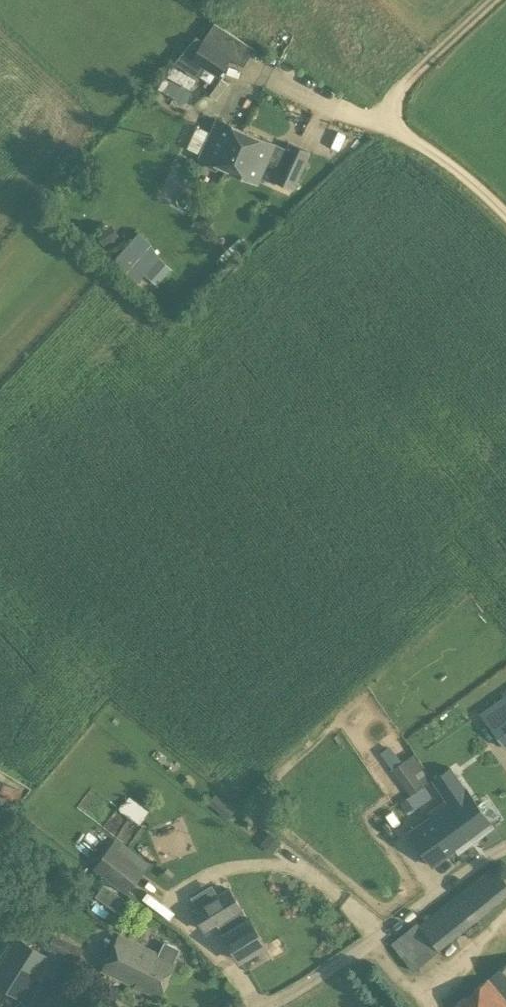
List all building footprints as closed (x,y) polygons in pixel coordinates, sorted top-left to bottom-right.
[(189,58),(218,76),(230,57),(243,66),(255,47),(212,21),(189,58)] [(218,119),(202,156),(206,166),(215,170),(224,166),(256,180),(265,161),(277,167),(271,180),(294,189),(311,151),(288,142),(285,149),(272,144),(273,143),(218,119)] [(150,293),(172,268),(159,256),(137,281),(150,293)] [(505,746),(505,693),(480,712),(504,747),(505,746)] [(411,794),(423,786),(404,759),(392,768),(411,794)] [(492,828),(464,788),(449,766),(431,779),(446,800),(430,812),(432,815),(408,831),(432,865),(456,849),(458,852),(492,828)] [(171,822),(156,840),(173,854),(189,836),(171,822)] [(269,833),(260,845),(272,855),(281,843),(269,833)] [(93,867),(127,894),(146,870),(120,849),(124,843),(116,837),(93,867)] [(505,894),(505,877),(495,863),(420,924),(417,921),(390,943),(413,970),(505,894)] [(103,882),(95,895),(117,909),(126,897),(103,882)] [(6,904),(13,896),(0,884),(0,899),(6,904)] [(248,919),(246,921),(239,909),(241,907),(229,887),(217,894),(211,885),(196,895),(201,904),(192,909),(204,930),(215,923),(239,961),(264,945),(248,919)] [(0,917),(0,923),(11,930),(6,937),(12,941),(22,926),(3,913),(0,917)] [(59,951),(54,963),(73,971),(83,948),(53,934),(48,946),(59,951)] [(0,962),(0,986),(21,1000),(37,975),(49,956),(17,936),(0,962)] [(158,997),(175,962),(172,961),(176,954),(174,949),(167,946),(163,948),(159,955),(120,936),(103,971),(158,997)] [(455,1006),(505,1006),(505,964),(455,1006)]
